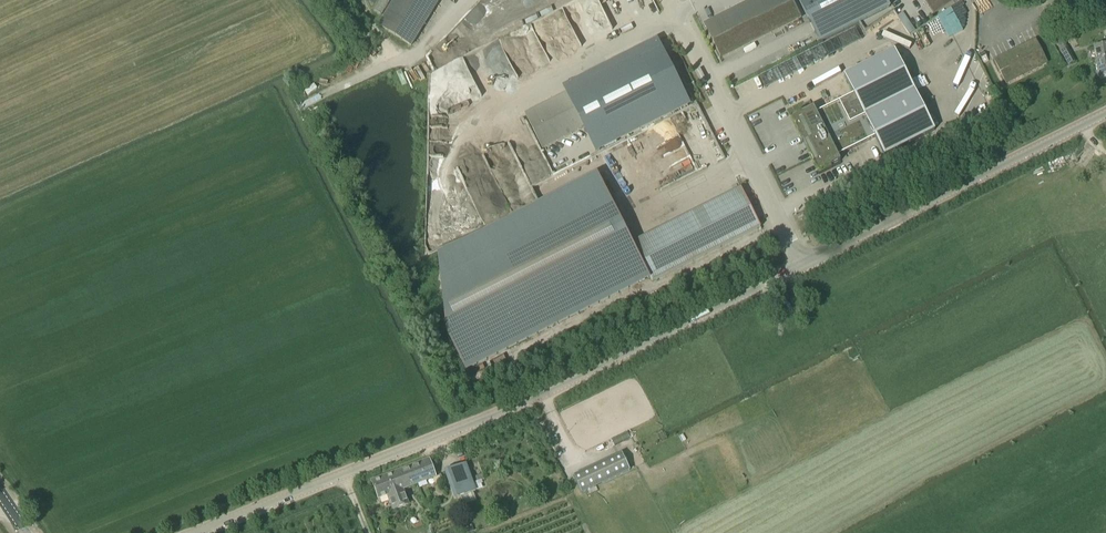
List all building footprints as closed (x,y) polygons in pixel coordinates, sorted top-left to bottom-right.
[(441,0),(394,0),(378,26),(411,47),(441,0)] [(792,0),(751,0),(703,24),(721,60),(801,19),(792,0)] [(888,7),(884,0),(797,0),(818,42),(888,7)] [(954,0),(922,0),(933,16),(955,1),(954,0)] [(902,12),(896,16),(909,35),(915,31),(902,12)] [(1055,41),(1068,65),(1076,61),(1062,37),(1055,41)] [(1035,39),(994,60),(1006,84),(1047,64),(1035,39)] [(1105,44),(1093,46),(1095,61),(1094,61),(1098,79),(1105,77),(1105,44)] [(588,82),(615,135),(685,100),(677,84),(660,50),(640,60),(639,56),(605,74),(588,82)] [(894,52),(844,77),(853,95),(816,114),(813,108),(791,120),(818,174),(840,163),(838,157),(875,138),(884,157),(935,132),(894,52)] [(648,277),(598,177),(439,257),(448,333),(466,369),(648,277)] [(760,227),(741,190),(741,188),(633,242),(652,281),(760,227)] [(621,454),(590,468),(599,485),(629,471),(621,454)] [(413,465),(420,483),(436,477),(429,459),(413,465)] [(403,490),(420,483),(413,465),(396,471),(403,490)] [(447,471),(457,498),(475,492),(465,465),(447,471)] [(590,468),(574,476),(581,492),(599,485),(590,468)] [(409,504),(403,490),(396,471),(371,481),(377,499),(389,495),(395,509),(409,504)]
